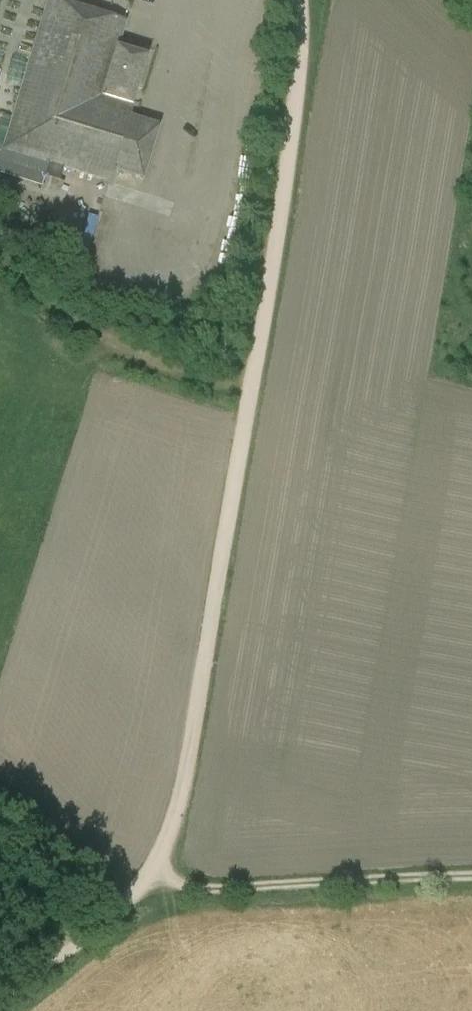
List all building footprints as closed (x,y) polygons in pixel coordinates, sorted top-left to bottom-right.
[(64,168),(114,183),(117,172),(143,179),(159,126),(129,117),(149,57),(116,47),(125,21),(55,0),(48,0),(4,148),(0,158),(0,173),(42,186),(45,177),(60,182),(64,168)]
